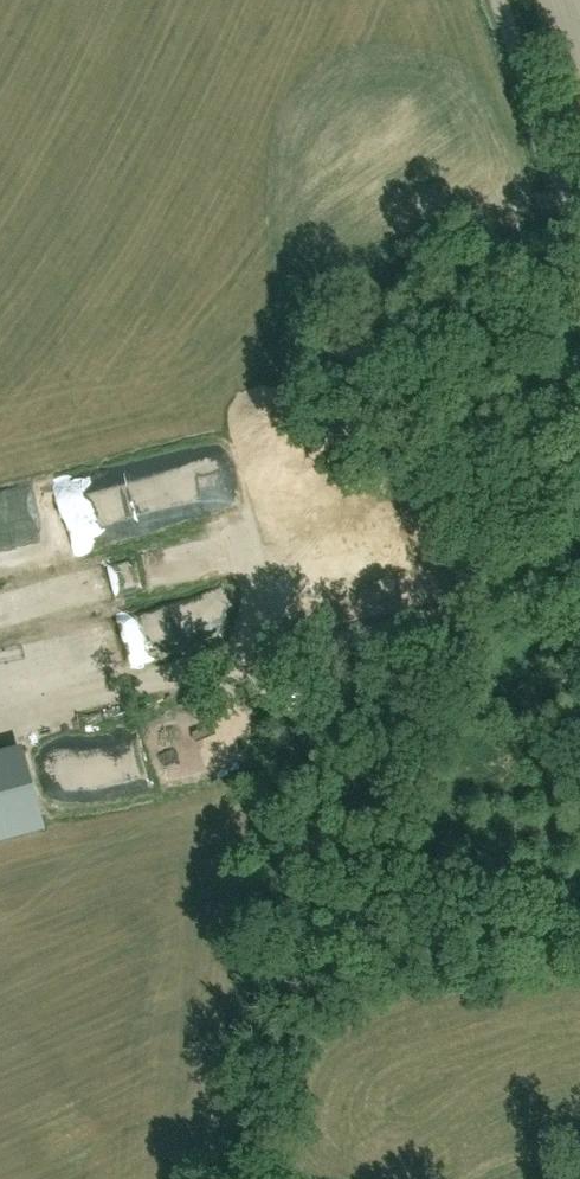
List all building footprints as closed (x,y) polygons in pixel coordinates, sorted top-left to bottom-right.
[(39,581),(41,610),(75,607),(73,579),(39,581)]
